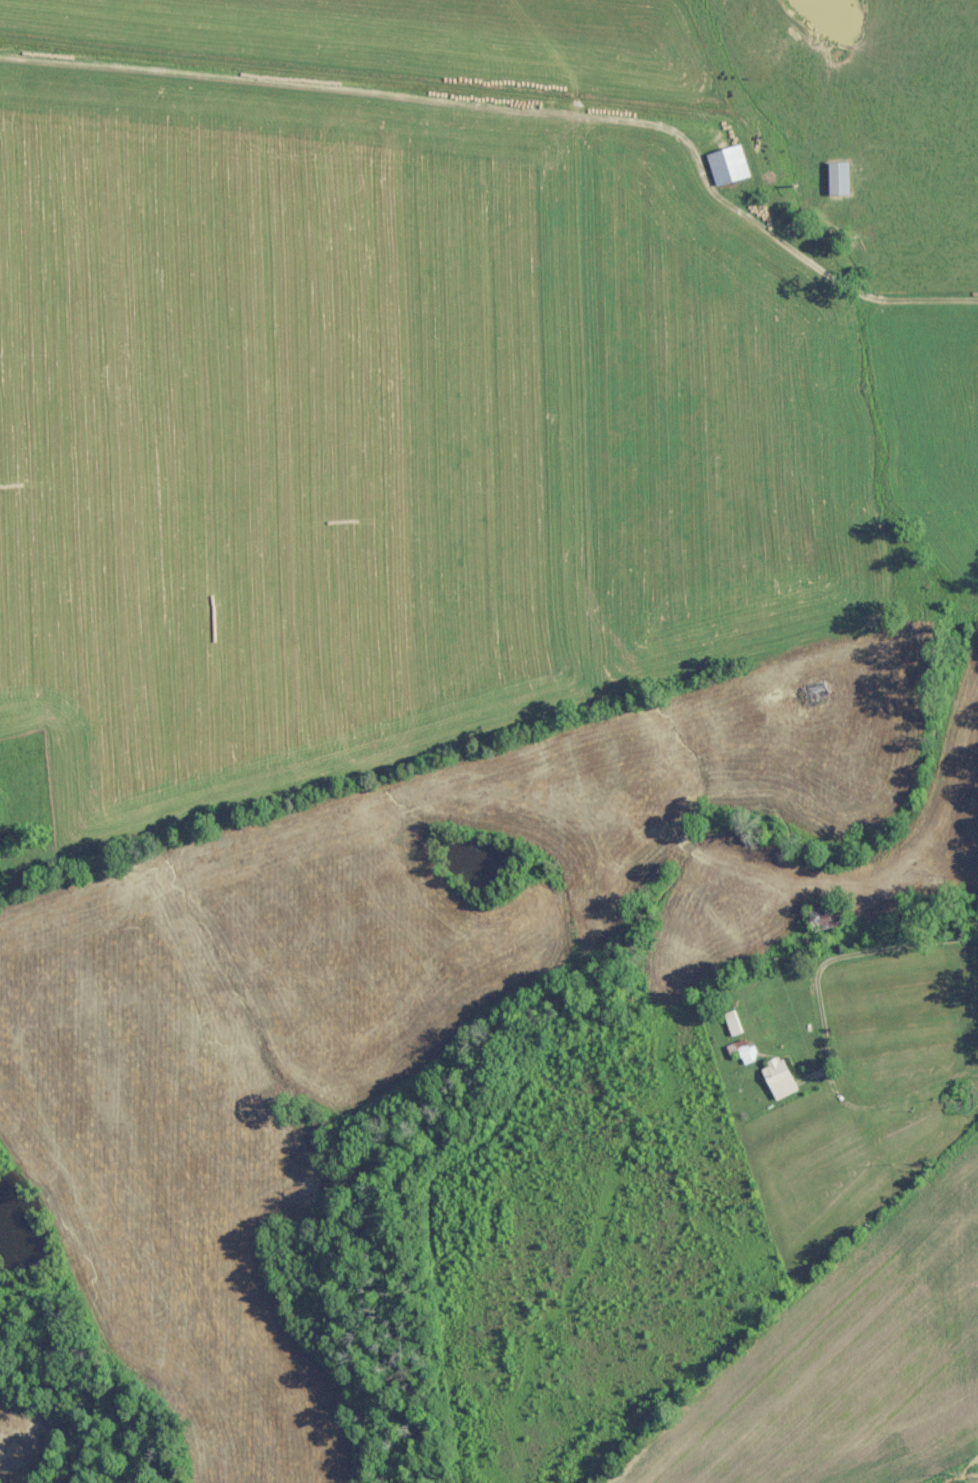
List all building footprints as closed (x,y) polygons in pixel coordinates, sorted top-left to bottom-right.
[(703,154),(713,187),(746,176),(737,143),(703,154)] [(824,195),(845,195),(845,161),(824,161),(824,195)] [(803,910),(810,933),(840,924),(832,901),(803,910)] [(739,1032),(731,1010),(719,1014),(727,1037),(739,1032)] [(753,1045),(745,1046),(744,1040),(733,1042),(738,1065),(756,1060),(753,1045)] [(756,1070),(773,1101),(795,1090),(778,1058),(756,1070)]
